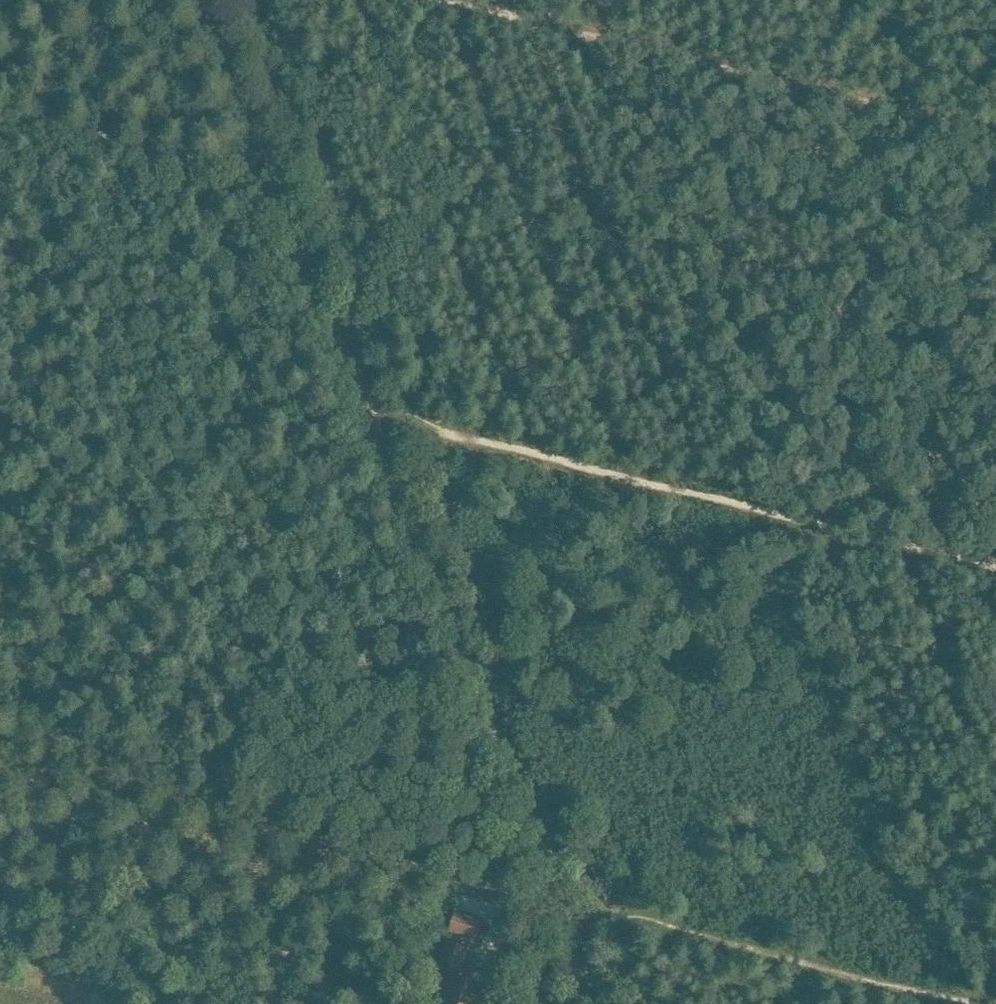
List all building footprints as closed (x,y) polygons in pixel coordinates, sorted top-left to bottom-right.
[(449,931),(477,939),(483,921),(455,913),(449,931)] [(451,974),(441,1003),(477,1003),(484,984),(459,977),(460,972),(461,972),(469,947),(448,940),(440,966),(454,970),(452,975),(451,974)]
